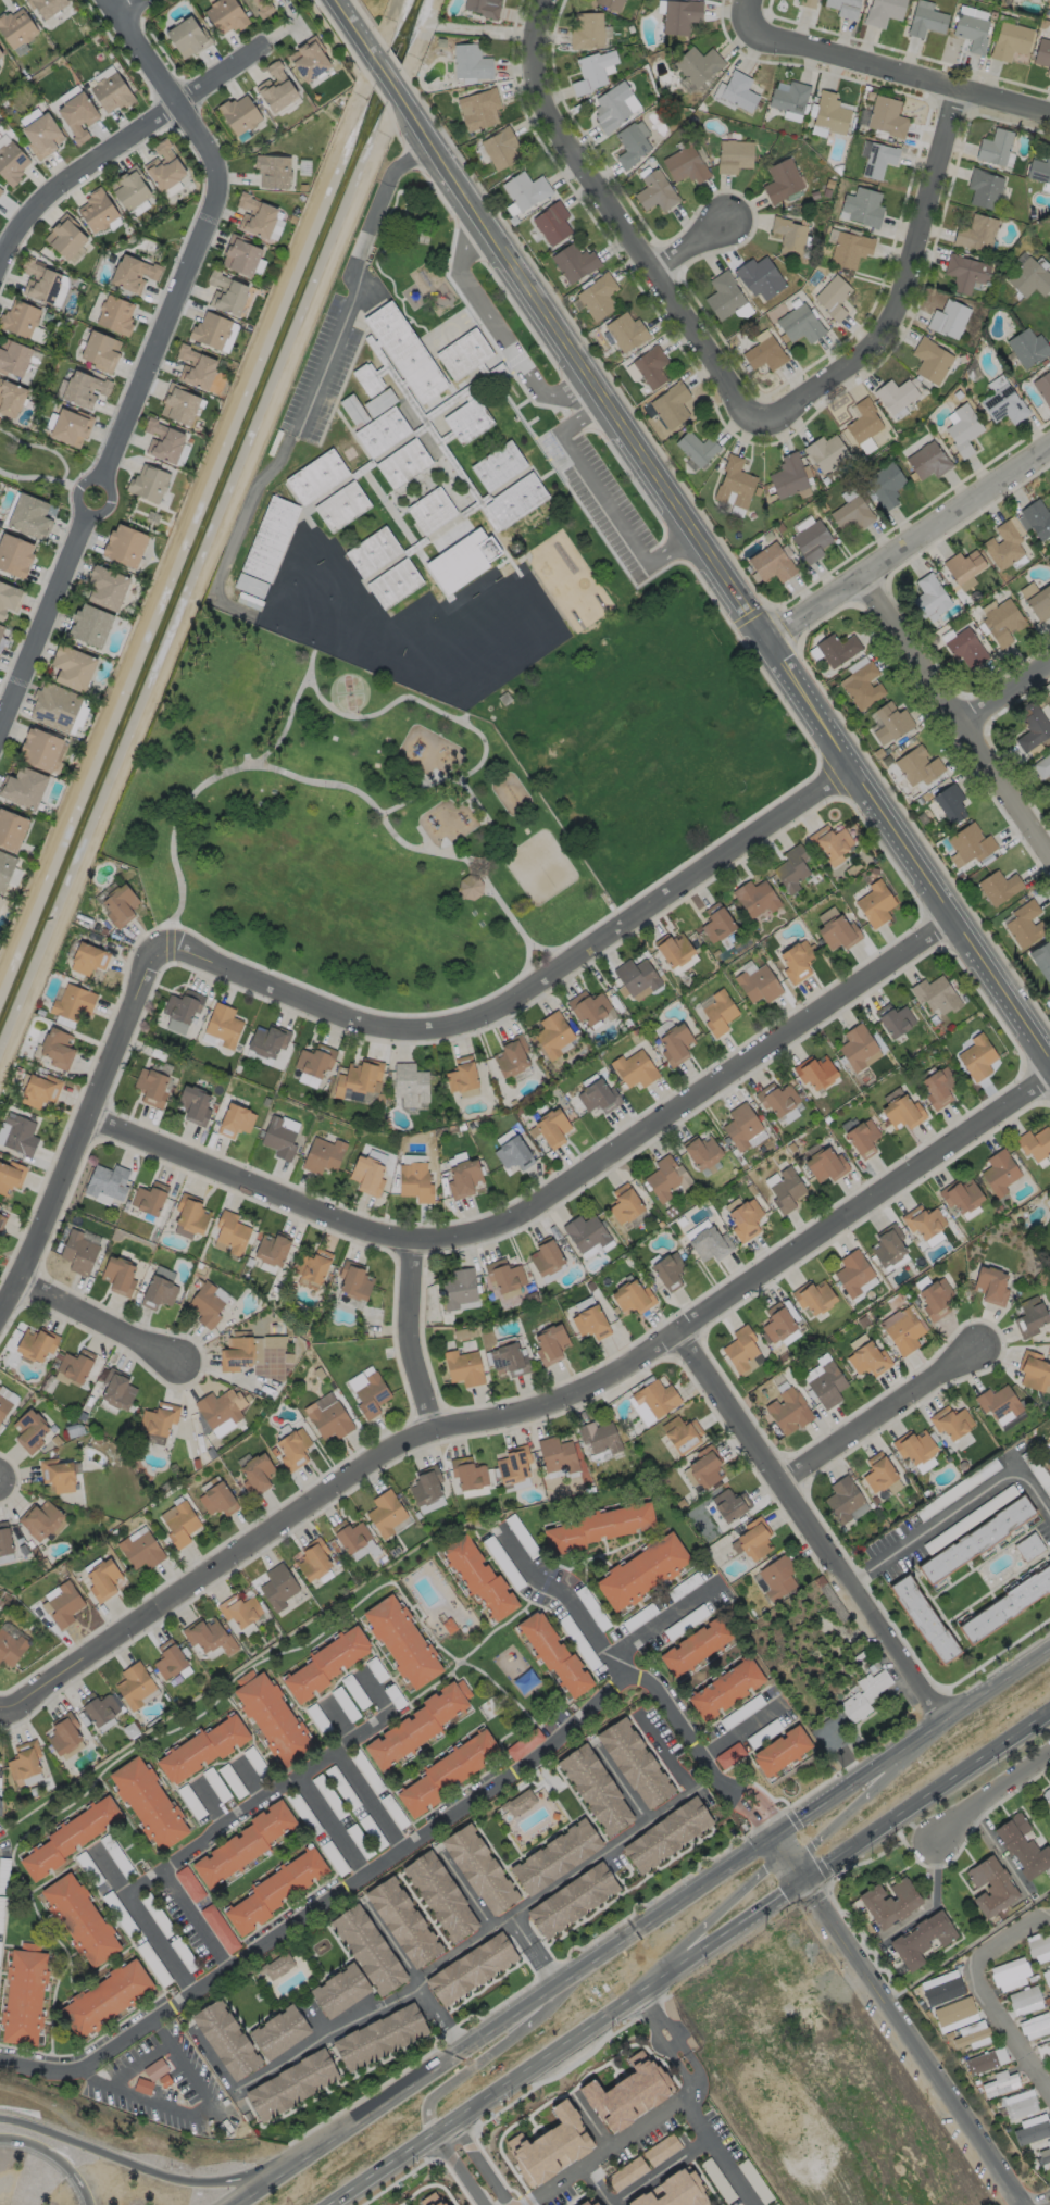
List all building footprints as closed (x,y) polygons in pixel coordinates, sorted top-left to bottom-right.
[(29,11),(22,0),(63,0),(66,4),(41,22),(33,9),(29,11)] [(222,36),(248,20),(235,0),(221,0),(205,11),(222,36)] [(259,10),(272,0),(252,0),(259,10)] [(461,10),(463,0),(498,0),(497,4),(498,4),(495,21),(488,20),(488,18),(477,16),(478,13),(461,10)] [(593,1),(594,0),(622,0),(617,12),(593,1)] [(685,1),(685,0),(696,0),(701,0),(700,21),(688,20),(686,35),(661,33),(663,0),(674,0),(685,1)] [(798,4),(799,0),(814,0),(813,4),(814,4),(813,9),(798,4)] [(822,5),(823,0),(858,0),(857,3),(859,3),(854,21),(836,15),(837,9),(822,5)] [(868,7),(870,0),(905,0),(900,21),(886,16),(883,28),(862,23),(863,17),(864,17),(867,5),(868,7)] [(907,28),(915,0),(924,0),(933,2),(930,9),(947,14),(941,33),(923,27),(921,38),(904,34),(905,28),(907,28)] [(11,50),(0,35),(0,14),(1,13),(3,15),(8,13),(10,15),(21,8),(37,33),(30,37),(32,39),(23,45),(22,42),(11,50)] [(575,48),(570,48),(570,26),(575,26),(575,12),(601,11),(602,45),(588,46),(588,47),(575,47),(575,48)] [(983,50),(982,55),(965,51),(968,39),(950,34),(957,12),(987,20),(983,37),(985,38),(982,49),(983,50)] [(166,32),(185,60),(211,42),(192,14),(166,32)] [(1032,28),(1024,53),(1010,50),(1008,61),(987,55),(988,52),(989,52),(992,40),(993,40),(999,20),(1032,28)] [(1037,36),(1049,40),(1049,74),(1043,72),(1046,65),(1030,62),(1037,36)] [(289,55),(307,83),(333,65),(316,39),(289,55)] [(478,42),(479,57),(491,57),(491,78),(487,78),(487,77),(474,78),(474,77),(453,77),(452,43),(478,42)] [(690,45),(700,54),(709,47),(724,62),(720,66),(718,65),(695,88),(671,62),(690,45)] [(613,49),(617,61),(601,66),(607,82),(590,88),(590,90),(574,96),(570,83),(582,78),(575,59),(596,51),(597,54),(613,49)] [(255,88),(274,113),(302,93),(285,67),(255,88)] [(758,95),(749,112),(717,96),(729,74),(728,73),(732,67),(750,78),(745,88),(758,95)] [(114,72),(134,101),(123,109),(121,105),(116,109),(115,107),(104,114),(88,89),(95,85),(93,84),(102,78),(102,79),(114,72)] [(608,133),(604,135),(595,122),(597,121),(592,115),(596,113),(592,108),(598,104),(593,98),(622,79),(632,92),(622,99),(630,112),(616,122),(617,124),(608,131),(608,133)] [(809,85),(808,91),(807,91),(800,114),(766,105),(772,86),(785,90),(788,79),(809,85)] [(498,123),(465,133),(455,99),(488,89),(488,87),(493,86),(500,107),(493,109),(498,123)] [(849,109),(842,134),(811,125),(816,105),(814,104),(817,93),(816,93),(818,88),(835,92),(833,98),(838,99),(836,105),(849,109)] [(99,117),(86,127),(83,122),(77,126),(80,130),(84,129),(88,137),(82,141),(83,142),(76,147),(70,138),(73,137),(55,111),(62,107),(61,104),(80,91),(99,117)] [(221,109),(237,136),(264,118),(248,92),(221,109)] [(908,117),(902,138),(896,137),(897,136),(885,133),(886,131),(865,126),(873,93),(899,100),(896,114),(908,117)] [(64,139),(55,145),(55,143),(53,146),(55,149),(37,162),(25,146),(28,143),(20,130),(45,112),(64,139)] [(628,167),(623,171),(614,156),(624,150),(613,134),(633,121),(651,148),(636,158),(637,159),(627,166),(628,167)] [(516,160),(495,171),(479,141),(493,134),(493,131),(502,127),(502,126),(507,124),(516,145),(510,147),(516,160)] [(1012,131),(1003,165),(979,159),(978,160),(974,159),(979,138),(990,140),(993,127),(1012,131)] [(167,147),(185,172),(178,176),(179,178),(160,191),(141,165),(155,156),(159,161),(163,158),(160,152),(158,154),(152,147),(158,142),(157,141),(164,136),(171,145),(167,147)] [(752,141),(751,167),(736,166),(735,174),(716,173),(717,153),(718,153),(718,139),(752,141)] [(11,188),(0,177),(0,146),(1,145),(3,147),(9,140),(29,162),(20,171),(22,173),(17,176),(20,178),(11,188)] [(870,141),(893,148),(895,147),(899,148),(895,164),(884,161),(879,179),(861,175),(870,141)] [(689,143),(699,161),(701,160),(708,172),(708,171),(711,175),(696,184),(692,177),(688,179),(686,175),(673,183),(660,159),(689,143)] [(1047,150),(1049,151),(1049,183),(1025,176),(1030,158),(1043,161),(1047,150)] [(255,155),(254,187),(289,188),(290,155),(255,155)] [(775,202),(771,205),(761,186),(772,180),(765,167),(789,156),(803,187),(785,196),(785,197),(775,202)] [(151,195),(126,211),(108,184),(117,177),(115,175),(134,162),(145,178),(141,180),(151,195)] [(655,166),(675,195),(678,199),(661,211),(654,202),(643,210),(633,195),(645,186),(639,178),(655,166)] [(1002,178),(993,211),(967,203),(972,189),(965,188),(971,166),(977,168),(985,171),(984,173),(1002,178)] [(522,170),(529,180),(540,174),(552,192),(547,196),(547,195),(537,202),(536,201),(518,212),(500,184),(522,170)] [(109,224),(100,229),(99,228),(92,233),(75,208),(86,200),(85,198),(89,196),(87,192),(98,185),(118,214),(108,222),(109,224)] [(880,192),(877,204),(883,206),(877,229),(872,227),(859,223),(860,222),(847,218),(848,213),(839,210),(843,193),(852,196),(855,186),(880,192)] [(251,198),(280,210),(268,239),(239,227),(251,198)] [(571,231),(549,246),(530,218),(542,211),(541,210),(557,199),(567,215),(562,218),(571,231)] [(87,238),(66,260),(42,237),(51,228),(49,227),(64,211),(78,224),(75,227),(87,238)] [(997,220),(988,253),(955,245),(955,246),(951,245),(957,224),(967,226),(971,213),(997,220)] [(807,226),(800,258),(778,253),(782,234),(770,230),(772,214),(778,216),(778,217),(789,220),(789,222),(807,226)] [(837,230),(858,236),(858,235),(870,238),(870,237),(875,238),(870,255),(864,253),(863,258),(858,255),(853,270),(828,263),(837,230)] [(235,238),(264,251),(251,279),(222,266),(235,238)] [(571,241),(579,253),(583,250),(586,253),(590,250),(601,264),(597,267),(596,266),(586,274),(585,273),(567,285),(549,258),(571,241)] [(123,252),(151,263),(152,261),(162,265),(159,273),(158,272),(155,279),(147,275),(148,273),(141,271),(139,276),(145,278),(139,293),(109,281),(117,259),(120,260),(123,252)] [(989,265),(985,285),(972,280),(967,296),(949,290),(953,276),(942,274),(948,252),(953,253),(953,255),(989,265)] [(25,255),(34,259),(33,262),(61,274),(58,281),(59,281),(50,303),(21,291),(27,277),(33,279),(35,274),(29,272),(28,274),(20,271),(21,267),(20,267),(23,258),(24,258),(25,255)] [(764,255),(785,285),(763,301),(758,292),(752,296),(743,285),(742,285),(736,275),(735,275),(732,271),(750,258),(754,263),(764,255)] [(1043,268),(1049,275),(1049,286),(1041,296),(1033,287),(1023,298),(1004,279),(1027,255),(1042,270),(1043,268)] [(746,302),(717,321),(702,299),(714,290),(708,280),(726,268),(729,273),(728,274),(735,284),(734,284),(746,302)] [(615,306),(593,322),(574,295),(591,283),(591,281),(601,275),(600,274),(605,271),(617,288),(608,295),(615,306)] [(846,313),(836,324),(823,311),(825,309),(812,297),(835,274),(851,289),(837,304),(846,313)] [(221,275),(251,287),(239,317),(209,305),(221,275)] [(107,292),(134,303),(128,315),(132,316),(129,322),(133,323),(127,335),(95,322),(100,309),(98,308),(101,300),(103,300),(107,292)] [(28,338),(0,326),(0,312),(3,313),(5,309),(8,310),(12,298),(39,308),(36,316),(38,317),(35,326),(33,325),(28,338)] [(970,310),(954,340),(942,334),(941,335),(924,327),(933,310),(938,312),(945,298),(970,310)] [(392,300),(417,337),(450,386),(423,404),(365,318),(392,300)] [(802,301),(814,320),(815,318),(822,328),(823,328),(826,331),(808,344),(801,335),(789,342),(774,321),(802,301)] [(207,311),(234,322),(222,352),(195,340),(207,311)] [(625,311),(632,321),(637,317),(650,337),(646,340),(645,340),(634,347),(622,354),(603,326),(625,311)] [(1038,333),(1049,350),(1049,353),(1047,355),(1047,354),(1037,361),(1036,360),(1023,368),(1020,363),(1018,363),(1004,341),(1026,326),(1034,336),(1038,333)] [(118,352),(110,373),(91,366),(93,362),(79,356),(90,328),(121,340),(116,351),(118,352)] [(477,328),(497,355),(458,384),(438,356),(477,328)] [(768,335),(783,354),(784,354),(787,359),(770,372),(763,362),(751,369),(740,354),(768,335)] [(952,356),(935,386),(913,372),(920,360),(909,353),(921,335),(926,338),(925,339),(935,344),(934,346),(952,356)] [(4,374),(0,372),(0,339),(1,336),(32,348),(21,376),(7,371),(4,374)] [(666,379),(650,391),(630,362),(651,348),(650,347),(655,343),(667,362),(658,368),(666,379)] [(189,350),(220,362),(208,391),(177,379),(189,350)] [(355,374),(371,399),(385,390),(368,365),(355,374)] [(1047,368),(1049,366),(1049,409),(1049,410),(1030,381),(1048,369),(1047,368)] [(74,367),(102,379),(103,377),(112,380),(111,384),(112,384),(109,391),(107,390),(104,394),(98,391),(99,389),(92,387),(90,391),(96,393),(89,409),(60,397),(68,375),(71,376),(74,367)] [(13,417),(0,412),(0,377),(27,388),(18,411),(16,410),(13,417)] [(888,378),(895,387),(905,378),(917,394),(890,415),(875,396),(874,397),(871,392),(888,378)] [(689,416),(667,430),(649,403),(666,391),(665,389),(675,383),(674,381),(678,379),(690,397),(680,403),(689,416)] [(1005,381),(1016,399),(1018,398),(1025,408),(1026,406),(1029,412),(999,433),(977,400),(1005,381)] [(174,386),(202,399),(189,427),(161,414),(174,386)] [(371,417),(398,401),(389,387),(362,404),(371,417)] [(339,401),(356,428),(369,419),(352,393),(339,401)] [(882,427),(855,444),(842,426),(859,415),(851,404),(865,396),(870,402),(868,403),(874,411),(872,412),(882,427)] [(478,398),(446,419),(463,446),(496,424),(478,398)] [(973,451),(961,459),(951,443),(953,442),(943,428),(958,418),(951,410),(964,401),(983,428),(966,440),(973,451)] [(60,405),(75,412),(76,409),(93,416),(86,437),(82,436),(80,438),(82,438),(78,447),(48,435),(60,405)] [(396,408),(357,434),(374,459),(412,433),(396,408)] [(155,422),(188,435),(175,466),(142,453),(155,422)] [(688,430),(700,443),(708,436),(720,448),(716,452),(715,451),(698,468),(674,443),(688,430)] [(833,434),(848,455),(820,474),(812,463),(811,463),(804,453),(803,453),(800,449),(820,436),(823,440),(833,434)] [(932,438),(940,451),(941,451),(948,460),(949,460),(952,464),(935,477),(930,472),(918,479),(904,458),(920,447),(918,446),(925,441),(926,442),(932,438)] [(417,439),(377,465),(395,492),(435,465),(417,439)] [(514,441),(533,466),(491,496),(473,469),(514,441)] [(335,450),(351,475),(304,506),(288,481),(335,450)] [(808,487),(777,499),(767,475),(780,469),(778,464),(783,462),(779,456),(796,450),(798,455),(797,455),(801,466),(800,467),(808,487)] [(757,477),(743,509),(730,504),(735,493),(728,491),(724,503),(712,499),(717,484),(718,485),(724,471),(722,469),(726,459),(725,458),(727,452),(742,459),(738,471),(757,477)] [(897,501),(885,510),(863,478),(891,460),(905,481),(893,489),(897,493),(893,497),(897,501)] [(143,463),(173,475),(160,506),(132,494),(143,463)] [(488,505),(505,530),(551,497),(534,473),(488,505)] [(357,483),(373,508),(333,535),(316,509),(357,483)] [(442,488),(461,514),(428,537),(411,511),(442,488)] [(48,503),(43,514),(42,514),(42,516),(52,521),(43,541),(5,525),(18,491),(48,503)] [(857,492),(871,513),(871,512),(875,517),(857,530),(850,521),(839,529),(828,513),(857,492)] [(271,582),(299,506),(269,495),(241,571),(271,582)] [(1047,511),(1049,509),(1049,534),(1039,541),(1018,511),(1037,497),(1047,511)] [(822,553),(807,564),(797,550),(798,549),(789,536),(816,517),(832,539),(818,548),(822,553)] [(1016,542),(1024,552),(998,569),(980,542),(990,536),(996,542),(1001,539),(993,527),(1007,517),(1022,539),(1016,542)] [(464,521),(483,548),(450,571),(430,543),(464,521)] [(117,523),(150,536),(136,569),(103,556),(117,523)] [(387,528),(404,553),(363,580),(347,555),(387,528)] [(20,577),(0,570),(0,537),(2,531),(34,544),(29,553),(33,554),(29,563),(28,563),(26,567),(27,567),(24,577),(21,576),(20,577)] [(773,539),(785,556),(786,556),(792,565),(793,565),(797,569),(778,582),(772,573),(761,580),(760,578),(755,581),(751,576),(755,573),(746,559),(773,539)] [(974,548),(986,565),(957,585),(941,562),(958,551),(961,556),(974,548)] [(410,559),(427,585),(387,611),(370,586),(410,559)] [(92,563),(129,578),(116,612),(78,597),(92,563)] [(952,603),(936,614),(934,610),(924,616),(912,599),(922,591),(914,581),(930,569),(934,575),(933,575),(952,603)] [(234,589),(264,597),(268,582),(238,573),(234,589)] [(1,621),(0,620),(0,581),(24,591),(15,612),(4,607),(3,610),(5,610),(1,621)] [(1024,600),(1049,582),(1049,614),(1039,622),(1024,600)] [(1025,623),(1015,629),(1013,627),(1007,631),(1013,639),(1000,648),(980,619),(985,616),(983,613),(1008,597),(1025,623)] [(85,603),(115,616),(101,649),(71,636),(85,603)] [(9,627),(0,624),(0,657),(9,627)] [(966,625),(988,656),(970,669),(960,655),(954,659),(942,641),(966,625)] [(832,631),(838,642),(852,634),(862,647),(830,668),(814,643),(832,631)] [(61,641),(100,657),(86,693),(55,681),(61,669),(51,665),(61,641)] [(866,680),(871,687),(877,681),(885,692),(858,711),(840,685),(851,678),(848,674),(870,659),(878,673),(866,680)] [(45,680),(85,697),(68,736),(28,719),(45,680)] [(888,699),(897,712),(903,707),(914,725),(891,739),(891,738),(879,744),(871,731),(882,725),(872,710),(888,699)] [(1030,699),(1049,727),(1049,734),(1022,753),(1013,739),(1026,730),(1018,719),(1023,716),(1017,709),(1030,699)] [(32,727),(64,740),(51,773),(18,760),(32,727)] [(923,755),(927,762),(936,755),(945,768),(923,784),(920,779),(909,786),(892,761),(918,742),(926,753),(923,755)] [(1030,764),(1049,751),(1049,771),(1039,778),(1030,764)] [(35,810),(0,795),(0,792),(8,775),(15,778),(20,766),(48,778),(35,810)] [(966,814),(950,825),(930,797),(952,781),(963,798),(959,801),(963,807),(962,809),(966,814)] [(17,853),(0,846),(0,809),(30,820),(17,853)] [(978,831),(983,838),(988,834),(997,847),(976,861),(972,856),(962,863),(945,839),(972,819),(979,830),(978,831)] [(825,823),(832,834),(841,827),(852,842),(846,847),(847,848),(839,853),(842,859),(830,867),(825,861),(827,859),(821,849),(815,852),(805,836),(825,823)] [(798,887),(787,894),(770,868),(785,859),(782,853),(797,842),(808,857),(801,862),(809,873),(795,881),(798,887)] [(3,894),(0,893),(0,851),(17,859),(3,894)] [(997,868),(1004,879),(1014,872),(1024,886),(992,906),(976,881),(997,868)] [(468,877),(461,881),(460,891),(471,902),(482,897),(484,885),(475,876),(468,877)] [(889,916),(871,929),(865,920),(852,901),(870,890),(866,885),(878,877),(882,884),(895,903),(885,910),(889,916)] [(763,878),(779,904),(768,912),(766,907),(749,918),(730,891),(748,879),(752,886),(763,878)] [(123,882),(138,902),(129,910),(134,915),(116,929),(104,915),(109,912),(100,901),(104,898),(103,895),(115,886),(117,887),(123,882)] [(1029,919),(1033,925),(1040,919),(1041,922),(1042,922),(1047,928),(1046,928),(1048,930),(1038,937),(1038,936),(1020,949),(1003,924),(1014,916),(1010,912),(1032,897),(1041,911),(1029,919)] [(735,927),(717,939),(716,938),(710,942),(699,926),(709,919),(702,910),(716,900),(735,927)] [(839,913),(846,924),(851,920),(861,936),(842,949),(839,943),(828,950),(815,930),(821,926),(820,924),(828,917),(830,919),(839,913)] [(680,931),(693,952),(687,956),(688,957),(677,966),(676,964),(670,968),(652,942),(666,932),(670,939),(680,931)] [(1037,948),(1049,938),(1049,980),(1047,982),(1027,953),(1036,947),(1037,948)] [(802,939),(813,955),(803,962),(810,972),(791,985),(780,969),(785,966),(777,954),(795,941),(796,943),(802,939)] [(109,953),(102,970),(91,965),(87,976),(68,969),(72,962),(70,961),(78,941),(109,953)] [(645,959),(662,984),(651,991),(647,986),(630,998),(612,970),(628,959),(633,966),(645,959)] [(763,963),(782,991),(765,1002),(760,995),(750,1002),(738,986),(737,986),(732,977),(742,969),(746,975),(763,963)] [(940,975),(952,992),(953,992),(962,1005),(951,1013),(949,1010),(940,1015),(935,1007),(930,1011),(923,1000),(917,1004),(908,989),(923,979),(926,984),(940,975)] [(65,982),(87,991),(97,994),(88,1015),(82,1012),(77,1023),(55,1014),(54,1015),(48,1012),(52,999),(58,1001),(65,982)] [(726,1029),(713,1039),(702,1023),(707,1019),(699,1010),(712,1000),(709,995),(721,987),(725,993),(724,994),(737,1013),(723,1024),(726,1029)] [(204,997),(198,1013),(192,1011),(188,1025),(167,1017),(168,1015),(161,1013),(168,994),(179,999),(184,988),(204,997)] [(583,990),(590,1000),(595,997),(593,995),(599,992),(599,993),(600,992),(616,1015),(607,1022),(603,1016),(588,1027),(579,1015),(575,1017),(565,1003),(583,990)] [(243,1022),(232,1050),(220,1044),(222,1039),(203,1031),(211,1011),(210,1011),(214,1001),(234,1010),(232,1016),(243,1022)] [(887,1003),(893,1012),(903,1005),(914,1022),(908,1026),(909,1027),(891,1039),(873,1012),(887,1003)] [(561,1054),(549,1062),(533,1035),(542,1028),(538,1022),(555,1010),(574,1038),(558,1049),(561,1054)] [(270,1022),(291,1031),(284,1049),(278,1047),(273,1060),(266,1056),(265,1058),(252,1053),(253,1051),(246,1048),(255,1025),(266,1029),(270,1022)] [(864,1066),(853,1074),(836,1048),(847,1041),(841,1033),(860,1022),(877,1050),(861,1061),(864,1066)] [(679,1023),(693,1043),(684,1050),(687,1056),(670,1068),(659,1053),(663,1050),(657,1039),(662,1035),(661,1032),(673,1025),(674,1026),(679,1023)] [(49,1026),(72,1036),(67,1048),(74,1050),(65,1072),(48,1064),(50,1058),(38,1054),(41,1048),(39,1047),(45,1033),(47,1033),(49,1026)] [(990,1070),(973,1083),(966,1074),(967,1073),(954,1055),(972,1043),(968,1039),(979,1031),(984,1037),(983,1038),(997,1057),(986,1064),(990,1070)] [(523,1070),(510,1077),(509,1075),(502,1078),(491,1056),(502,1051),(499,1043),(520,1033),(528,1051),(523,1053),(528,1065),(522,1068),(523,1070)] [(336,1051),(329,1067),(325,1066),(320,1079),(300,1070),(300,1069),(292,1066),(300,1049),(312,1053),(315,1042),(336,1051)] [(639,1048),(658,1075),(640,1088),(636,1081),(626,1088),(613,1069),(612,1069),(608,1063),(620,1055),(623,1060),(639,1048)] [(465,1090),(457,1092),(457,1091),(448,1093),(443,1074),(455,1070),(452,1058),(471,1054),(478,1087),(465,1089),(465,1090)] [(823,1055),(837,1076),(830,1079),(833,1081),(821,1090),(818,1087),(813,1091),(805,1081),(801,1085),(790,1068),(809,1055),(813,1062),(816,1060),(818,1063),(823,1060),(821,1056),(823,1055)] [(383,1062),(379,1080),(374,1079),(371,1092),(364,1090),(363,1093),(349,1090),(350,1088),(343,1087),(341,1099),(332,1097),(337,1073),(345,1075),(348,1062),(361,1065),(362,1057),(383,1062)] [(428,1093),(428,1102),(418,1102),(418,1106),(401,1106),(401,1097),(395,1097),(393,1063),(413,1063),(413,1070),(427,1070),(427,1093),(428,1093)] [(140,1067),(147,1070),(148,1068),(167,1077),(162,1090),(167,1092),(160,1110),(139,1101),(143,1090),(133,1086),(140,1067)] [(948,1067),(958,1083),(948,1090),(954,1100),(936,1113),(926,1098),(930,1095),(922,1082),(939,1070),(940,1072),(948,1067)] [(28,1074),(42,1079),(45,1074),(62,1080),(53,1103),(42,1098),(38,1110),(20,1102),(22,1094),(21,1093),(28,1074)] [(601,1078),(610,1091),(613,1088),(624,1103),(605,1116),(599,1106),(589,1113),(577,1097),(584,1092),(584,1091),(601,1078)] [(774,1082),(780,1092),(785,1089),(785,1088),(789,1086),(790,1085),(802,1101),(796,1106),(797,1107),(778,1119),(770,1107),(766,1111),(755,1095),(774,1082)] [(186,1086),(192,1089),(193,1087),(205,1091),(204,1094),(212,1098),(208,1110),(213,1112),(205,1128),(185,1120),(188,1114),(176,1108),(186,1086)] [(904,1092),(912,1103),(916,1100),(927,1116),(909,1129),(904,1123),(901,1125),(899,1122),(895,1125),(897,1128),(895,1129),(880,1108),(886,1105),(885,1103),(895,1097),(896,1099),(904,1092)] [(751,1147),(740,1153),(723,1128),(734,1120),(729,1114),(746,1102),(764,1130),(748,1141),(751,1147)] [(258,1116),(250,1135),(239,1129),(235,1141),(217,1133),(230,1103),(251,1112),(250,1113),(258,1116)] [(559,1108),(573,1129),(563,1136),(566,1142),(553,1152),(535,1126),(541,1122),(540,1119),(552,1111),(553,1113),(559,1108)] [(40,1139),(33,1158),(2,1145),(9,1127),(4,1125),(9,1113),(38,1124),(33,1137),(40,1139)] [(298,1147),(291,1164),(275,1157),(277,1151),(261,1144),(273,1115),(285,1120),(282,1127),(298,1133),(293,1144),(298,1147)] [(868,1117),(880,1133),(871,1141),(877,1151),(863,1161),(843,1133),(858,1125),(857,1124),(861,1120),(862,1123),(868,1117)] [(1047,1125),(1049,1130),(1049,1153),(1036,1162),(1029,1152),(1025,1155),(1014,1139),(1027,1129),(1032,1136),(1047,1125)] [(518,1136),(536,1163),(523,1173),(516,1163),(505,1169),(495,1153),(501,1149),(500,1148),(518,1136)] [(711,1136),(724,1155),(717,1160),(720,1162),(708,1169),(707,1168),(700,1172),(683,1145),(697,1136),(700,1142),(703,1140),(705,1143),(711,1140),(709,1137),(711,1136)] [(315,1137),(334,1145),(337,1140),(349,1144),(337,1174),(325,1168),(322,1177),(302,1168),(315,1137)] [(828,1145),(835,1156),(839,1153),(850,1169),(832,1181),(827,1176),(817,1182),(803,1162),(810,1158),(809,1156),(818,1150),(820,1152),(828,1145)] [(1008,1191),(997,1198),(979,1173),(990,1165),(986,1158),(1003,1147),(1022,1175),(1004,1186),(1008,1191)] [(670,1154),(678,1167),(682,1165),(695,1183),(684,1190),(680,1186),(670,1193),(673,1198),(662,1205),(646,1179),(660,1169),(655,1164),(670,1154)] [(360,1156),(366,1160),(367,1157),(380,1163),(379,1165),(386,1168),(382,1179),(386,1181),(379,1200),(359,1191),(362,1183),(350,1179),(360,1156)] [(477,1160),(486,1183),(474,1188),(476,1194),(454,1202),(448,1183),(453,1181),(450,1169),(457,1167),(455,1165),(470,1161),(471,1163),(477,1160)] [(9,1199),(0,1195),(0,1163),(9,1166),(11,1161),(29,1168),(21,1190),(13,1187),(9,1199)] [(428,1164),(428,1173),(430,1173),(429,1185),(435,1185),(435,1204),(418,1204),(418,1197),(400,1197),(401,1175),(400,1174),(400,1166),(410,1166),(410,1163),(428,1164)] [(97,1165),(113,1172),(116,1165),(132,1172),(125,1187),(129,1188),(123,1203),(100,1193),(97,1199),(85,1193),(97,1165)] [(796,1206),(782,1215),(772,1200),(776,1198),(768,1187),(783,1177),(778,1172),(790,1165),(793,1170),(793,1172),(807,1191),(792,1201),(796,1206)] [(971,1178),(985,1198),(978,1202),(979,1204),(967,1213),(966,1211),(961,1214),(953,1204),(949,1207),(938,1191),(957,1178),(961,1185),(964,1182),(966,1186),(971,1183),(967,1179),(971,1178)] [(170,1188),(158,1218),(138,1211),(139,1208),(132,1205),(139,1188),(150,1192),(154,1181),(170,1188)] [(635,1218),(628,1224),(626,1221),(621,1226),(610,1210),(620,1203),(613,1193),(627,1182),(646,1210),(635,1218)] [(213,1213),(203,1236),(197,1233),(196,1236),(183,1230),(184,1227),(176,1225),(182,1213),(176,1211),(184,1193),(204,1202),(201,1208),(213,1213)] [(752,1198),(763,1213),(753,1220),(760,1230),(741,1243),(730,1228),(735,1225),(726,1213),(745,1200),(746,1202),(752,1198)] [(920,1203),(926,1213),(936,1206),(947,1223),(941,1227),(942,1228),(924,1241),(915,1229),(911,1232),(901,1216),(920,1203)] [(253,1229),(245,1250),(242,1258),(229,1253),(232,1248),(228,1246),(226,1252),(214,1248),(222,1229),(216,1228),(224,1210),(239,1216),(237,1223),(253,1229)] [(596,1215),(613,1241),(602,1249),(599,1243),(582,1255),(568,1235),(567,1236),(563,1228),(580,1216),(585,1223),(596,1215)] [(899,1240),(907,1251),(901,1255),(902,1257),(890,1265),(889,1263),(883,1268),(868,1248),(872,1246),(874,1249),(878,1246),(876,1243),(878,1241),(875,1235),(893,1221),(904,1237),(899,1240)] [(712,1225),(718,1236),(724,1232),(735,1248),(715,1261),(712,1255),(701,1262),(687,1241),(693,1237),(692,1236),(704,1227),(705,1229),(712,1225)] [(101,1246),(88,1278),(70,1270),(73,1263),(61,1258),(70,1237),(70,1236),(72,1229),(85,1235),(83,1239),(101,1246)] [(295,1239),(282,1268),(275,1266),(275,1268),(261,1263),(262,1261),(255,1257),(264,1235),(275,1239),(278,1232),(295,1239)] [(551,1236),(566,1263),(560,1267),(562,1269),(549,1277),(548,1275),(541,1279),(529,1257),(532,1256),(534,1260),(538,1256),(536,1253),(540,1251),(536,1244),(551,1236)] [(862,1291),(850,1300),(846,1292),(833,1274),(843,1266),(839,1260),(857,1248),(875,1275),(859,1287),(862,1291)] [(335,1255),(322,1286),(310,1281),(301,1278),(302,1276),(295,1274),(302,1255),(313,1260),(317,1249),(335,1255)] [(676,1251),(687,1267),(676,1274),(683,1285),(668,1293),(650,1265),(668,1254),(668,1255),(676,1251)] [(111,1257),(117,1260),(118,1257),(132,1263),(130,1265),(137,1268),(133,1280),(138,1282),(130,1300),(110,1291),(113,1285),(101,1280),(111,1257)] [(505,1258),(510,1269),(522,1265),(528,1285),(521,1287),(521,1288),(500,1295),(496,1281),(490,1283),(485,1266),(505,1258)] [(376,1279),(367,1302),(360,1300),(360,1302),(346,1296),(347,1294),(340,1291),(345,1280),(339,1278),(346,1261),(366,1268),(364,1275),(376,1279)] [(979,1265),(987,1268),(987,1266),(1001,1270),(1001,1273),(1008,1275),(1003,1287),(1009,1289),(1003,1306),(982,1300),(984,1293),(979,1292),(980,1288),(976,1286),(974,1290),(972,1289),(979,1265)] [(460,1311),(447,1313),(446,1304),(442,1282),(454,1280),(453,1271),(474,1268),(479,1301),(459,1305),(460,1311)] [(180,1289),(172,1307),(160,1302),(157,1312),(141,1305),(154,1275),(174,1283),(173,1286),(180,1289)] [(942,1277),(954,1294),(949,1298),(949,1296),(943,1300),(950,1310),(932,1323),(922,1307),(926,1305),(917,1292),(935,1280),(936,1282),(942,1277)] [(634,1278),(641,1289),(646,1286),(657,1302),(637,1314),(634,1308),(624,1315),(610,1294),(615,1290),(614,1288),(626,1281),(627,1282),(634,1278)] [(823,1279),(837,1300),(830,1304),(832,1305),(820,1314),(818,1312),(812,1316),(805,1305),(801,1308),(789,1293),(809,1279),(813,1286),(815,1283),(817,1287),(823,1283),(821,1281),(823,1279)] [(223,1318),(211,1332),(198,1321),(201,1316),(189,1306),(192,1302),(191,1301),(208,1281),(217,1289),(214,1293),(226,1304),(218,1314),(223,1318)] [(540,1301),(528,1306),(524,1298),(536,1292),(540,1301)] [(1037,1294),(1040,1302),(1041,1301),(1049,1321),(1037,1327),(1039,1331),(1023,1339),(1013,1319),(1024,1314),(1018,1303),(1037,1294)] [(798,1328),(779,1340),(778,1339),(772,1343),(761,1327),(768,1323),(766,1319),(768,1317),(764,1311),(779,1301),(798,1328)] [(596,1303),(611,1332),(596,1340),(590,1330),(579,1336),(571,1318),(577,1314),(576,1313),(596,1303)] [(911,1303),(928,1329),(914,1338),(920,1345),(902,1357),(896,1348),(879,1323),(898,1310),(899,1312),(911,1303)] [(560,1323),(571,1344),(568,1346),(566,1342),(562,1344),(564,1349),(560,1350),(563,1357),(542,1367),(535,1350),(540,1348),(534,1336),(541,1332),(540,1330),(552,1325),(553,1326),(560,1323)] [(738,1374),(721,1348),(736,1338),(733,1332),(746,1324),(757,1339),(752,1342),(764,1361),(749,1370),(750,1371),(742,1377),(740,1373),(738,1374)] [(42,1328),(62,1338),(53,1355),(48,1353),(42,1364),(36,1361),(35,1363),(22,1356),(23,1355),(16,1351),(27,1329),(38,1335),(42,1328)] [(253,1338),(253,1345),(255,1345),(255,1360),(252,1360),(253,1367),(241,1367),(241,1373),(222,1373),(221,1351),(228,1351),(228,1338),(253,1338)] [(870,1340),(877,1352),(883,1349),(892,1364),(874,1377),(870,1369),(866,1373),(864,1369),(857,1374),(846,1357),(852,1353),(851,1352),(870,1340)] [(516,1341),(521,1355),(526,1353),(532,1371),(510,1378),(505,1366),(495,1369),(489,1351),(497,1349),(496,1348),(516,1341)] [(98,1356),(83,1387),(63,1377),(64,1375),(58,1371),(66,1354),(77,1360),(83,1349),(98,1356)] [(457,1349),(458,1354),(477,1350),(482,1373),(483,1373),(485,1382),(464,1388),(462,1379),(451,1382),(446,1362),(445,1362),(442,1352),(457,1349)] [(1040,1360),(1049,1363),(1049,1371),(1049,1378),(1047,1386),(1045,1385),(1042,1392),(1020,1383),(1024,1371),(1016,1369),(1024,1349),(1042,1355),(1040,1360)] [(842,1399),(825,1411),(807,1381),(823,1370),(820,1366),(830,1358),(848,1385),(837,1391),(842,1399)] [(139,1390),(128,1413),(122,1408),(121,1411),(108,1404),(108,1402),(101,1399),(108,1388),(103,1385),(111,1368),(132,1378),(128,1385),(139,1390)] [(380,1412),(366,1420),(357,1404),(361,1402),(353,1391),(367,1382),(364,1377),(376,1370),(392,1396),(377,1405),(380,1412)] [(655,1378),(663,1388),(670,1383),(682,1401),(655,1419),(642,1401),(637,1405),(630,1395),(655,1378)] [(1005,1383),(1023,1408),(1013,1416),(1010,1410),(996,1420),(988,1410),(984,1413),(973,1398),(988,1388),(991,1393),(1005,1383)] [(790,1385),(795,1392),(797,1391),(805,1403),(804,1404),(814,1417),(800,1427),(796,1421),(795,1423),(797,1427),(784,1436),(779,1429),(764,1406),(775,1399),(778,1404),(783,1401),(777,1394),(790,1385)] [(15,1400),(0,1420),(0,1389),(15,1400)] [(232,1389),(235,1394),(239,1392),(249,1405),(240,1412),(245,1418),(235,1425),(230,1418),(212,1430),(195,1404),(212,1393),(216,1400),(232,1389)] [(337,1400),(349,1419),(350,1419),(355,1428),(337,1439),(333,1432),(323,1439),(311,1420),(310,1420),(305,1413),(316,1406),(320,1411),(337,1400)] [(182,1408),(177,1425),(173,1424),(168,1439),(147,1433),(148,1430),(140,1428),(145,1411),(157,1414),(160,1402),(182,1408)] [(32,1404),(37,1410),(38,1408),(48,1419),(46,1421),(51,1426),(42,1434),(46,1439),(32,1452),(17,1436),(23,1430),(14,1421),(32,1404)] [(947,1404),(953,1414),(963,1407),(974,1424),(968,1428),(970,1429),(951,1442),(942,1429),(937,1432),(927,1417),(947,1404)] [(677,1415),(682,1421),(685,1419),(687,1423),(693,1418),(703,1432),(698,1436),(701,1440),(679,1455),(664,1432),(665,1431),(661,1426),(677,1415)] [(592,1420),(595,1427),(611,1420),(618,1441),(620,1441),(623,1450),(610,1454),(608,1449),(592,1454),(588,1442),(583,1444),(576,1427),(592,1420)] [(301,1427),(312,1443),(302,1450),(309,1459),(289,1474),(278,1458),(284,1454),(275,1442),(293,1430),(295,1431),(301,1427)] [(923,1429),(937,1450),(930,1454),(933,1455),(920,1464),(918,1462),(913,1466),(905,1455),(901,1458),(890,1442),(909,1430),(913,1436),(916,1433),(918,1437),(923,1433),(921,1431),(923,1429)] [(555,1436),(558,1443),(571,1440),(577,1462),(579,1469),(567,1473),(565,1467),(546,1473),(537,1441),(555,1436)] [(103,1441),(101,1445),(92,1441),(96,1437),(103,1441)] [(716,1471),(718,1476),(722,1474),(724,1476),(703,1489),(699,1482),(698,1484),(689,1473),(691,1471),(687,1465),(698,1458),(695,1453),(710,1442),(723,1462),(716,1466),(720,1469),(716,1471)] [(523,1479),(509,1483),(509,1481),(501,1483),(495,1459),(507,1456),(504,1450),(526,1443),(532,1462),(526,1463),(529,1475),(522,1477),(523,1479)] [(899,1477),(880,1490),(879,1489),(873,1493),(862,1477),(868,1471),(867,1468),(870,1466),(865,1459),(880,1450),(899,1477)] [(263,1452),(277,1473),(266,1479),(271,1486),(251,1499),(241,1482),(246,1479),(239,1468),(245,1464),(243,1463),(255,1454),(257,1456),(263,1452)] [(471,1455),(473,1467),(478,1466),(478,1465),(484,1464),(484,1465),(485,1464),(489,1483),(480,1486),(480,1488),(460,1491),(458,1476),(452,1477),(449,1459),(471,1455)] [(57,1457),(57,1463),(72,1462),(75,1483),(73,1483),(74,1491),(54,1493),(53,1481),(41,1482),(38,1459),(57,1457)] [(399,1479),(412,1473),(409,1466),(428,1458),(438,1486),(415,1499),(399,1479)] [(851,1517),(840,1525),(823,1499),(834,1492),(829,1484),(846,1474),(870,1508),(853,1519),(851,1517)] [(221,1480),(239,1507),(225,1517),(218,1507),(208,1514),(198,1498),(204,1493),(203,1492),(221,1480)] [(726,1487),(727,1489),(728,1488),(732,1492),(730,1493),(734,1498),(743,1491),(753,1505),(725,1524),(713,1506),(715,1505),(711,1499),(726,1487)] [(395,1531),(383,1539),(365,1514),(376,1506),(372,1500),(389,1488),(395,1495),(393,1495),(408,1516),(391,1527),(395,1531)] [(920,1568),(1025,1496),(1040,1516),(933,1590),(920,1568)] [(47,1499),(64,1515),(59,1521),(61,1523),(51,1533),(49,1531),(45,1537),(43,1537),(38,1542),(28,1532),(29,1531),(16,1519),(33,1503),(37,1508),(47,1499)] [(191,1541),(177,1550),(166,1534),(171,1531),(160,1515),(184,1499),(202,1525),(187,1534),(191,1541)] [(545,1528),(552,1554),(658,1526),(650,1500),(545,1528)] [(765,1543),(768,1548),(771,1545),(773,1548),(752,1562),(748,1555),(747,1556),(738,1544),(740,1543),(736,1537),(747,1530),(743,1525),(760,1514),(772,1532),(765,1537),(768,1541),(765,1543)] [(345,1518),(350,1528),(361,1520),(372,1537),(365,1541),(366,1543),(349,1555),(330,1528),(345,1518)] [(14,1552),(0,1555),(0,1528),(8,1526),(14,1552)] [(147,1529),(165,1557),(148,1569),(143,1563),(133,1569),(115,1544),(127,1537),(129,1541),(147,1529)] [(596,1584),(616,1615),(692,1564),(672,1533),(596,1584)] [(464,1534),(518,1607),(497,1624),(442,1551),(464,1534)] [(327,1570),(315,1579),(314,1578),(309,1582),(293,1562),(304,1554),(300,1549),(318,1536),(329,1551),(324,1554),(333,1565),(326,1569),(327,1570)] [(778,1598),(771,1603),(763,1591),(768,1588),(757,1571),(785,1552),(796,1569),(789,1574),(797,1584),(778,1598)] [(109,1557),(123,1577),(112,1584),(116,1591),(99,1603),(88,1588),(92,1584),(85,1574),(91,1569),(90,1567),(102,1559),(103,1562),(109,1557)] [(286,1605),(275,1613),(271,1607),(272,1606),(258,1587),(268,1580),(264,1573),(280,1562),(300,1589),(283,1601),(286,1605)] [(962,1628),(1049,1568),(1049,1596),(975,1646),(962,1628)] [(890,1588),(911,1576),(965,1654),(943,1668),(890,1588)] [(75,1619),(60,1630),(50,1615),(54,1612),(47,1601),(60,1592),(57,1587),(68,1579),(86,1604),(71,1614),(75,1619)] [(359,1608),(411,1680),(439,1659),(387,1588),(359,1608)] [(236,1592),(242,1602),(252,1595),(263,1612),(257,1616),(258,1617),(239,1630),(232,1617),(226,1620),(216,1605),(236,1592)] [(564,1690),(586,1675),(534,1600),(512,1616),(564,1690)] [(659,1656),(672,1678),(737,1637),(724,1615),(659,1656)] [(214,1616),(227,1637),(230,1634),(239,1648),(226,1656),(218,1645),(211,1651),(210,1649),(203,1653),(196,1642),(191,1645),(180,1629),(199,1617),(203,1623),(214,1616)] [(277,1670),(293,1694),(367,1642),(351,1619),(277,1670)] [(4,1666),(0,1663),(0,1631),(9,1638),(12,1633),(23,1642),(4,1666)] [(187,1662),(170,1674),(168,1671),(162,1677),(147,1655),(158,1649),(154,1643),(168,1634),(187,1662)] [(382,1668),(372,1675),(358,1655),(367,1648),(382,1668)] [(136,1695),(124,1704),(120,1696),(108,1678),(117,1670),(113,1664),(130,1652),(137,1661),(136,1662),(149,1680),(133,1691),(136,1695)] [(687,1695),(703,1721),(765,1681),(749,1656),(687,1695)] [(229,1682),(279,1756),(307,1739),(255,1664),(229,1682)] [(363,1696),(353,1703),(333,1672),(342,1666),(363,1696)] [(883,1666),(892,1680),(875,1692),(877,1695),(867,1702),(872,1707),(863,1713),(864,1714),(859,1718),(858,1717),(851,1722),(837,1702),(857,1689),(859,1692),(862,1690),(854,1680),(867,1670),(871,1675),(883,1666)] [(399,1694),(389,1701),(375,1681),(385,1674),(399,1694)] [(449,1675),(466,1701),(378,1764),(360,1738),(449,1675)] [(353,1707),(342,1714),(322,1683),(333,1677),(353,1707)] [(89,1690),(96,1700),(100,1696),(97,1691),(102,1688),(117,1709),(110,1714),(111,1715),(93,1727),(75,1700),(89,1690)] [(327,1722),(316,1730),(297,1701),(307,1693),(327,1722)] [(766,1703),(726,1730),(718,1720),(759,1693),(766,1703)] [(151,1753),(167,1778),(242,1729),(227,1704),(151,1753)] [(75,1740),(63,1749),(61,1747),(55,1751),(41,1731),(52,1724),(48,1718),(65,1705),(76,1720),(72,1724),(79,1734),(73,1739),(75,1740)] [(595,1737),(625,1715),(677,1789),(648,1811),(595,1737)] [(784,1725),(751,1746),(746,1738),(778,1716),(784,1725)] [(91,1725),(86,1728),(80,1720),(86,1717),(91,1725)] [(538,1730),(507,1754),(498,1742),(529,1718),(538,1730)] [(388,1786),(409,1813),(497,1750),(477,1721),(388,1786)] [(140,1732),(130,1740),(123,1730),(134,1722),(140,1732)] [(545,1738),(535,1726),(505,1750),(515,1762),(545,1738)] [(751,1755),(766,1778),(811,1749),(796,1726),(751,1755)] [(5,1772),(0,1757),(0,1754),(11,1750),(7,1738),(28,1730),(34,1747),(29,1750),(34,1764),(13,1771),(13,1769),(5,1772)] [(266,1766),(255,1772),(236,1742),(246,1736),(266,1766)] [(746,1753),(723,1769),(713,1756),(737,1740),(746,1753)] [(382,1784),(371,1791),(343,1751),(354,1743),(382,1784)] [(558,1764),(605,1839),(635,1820),(587,1745),(558,1764)] [(109,1772),(160,1847),(188,1828),(138,1753),(109,1772)] [(240,1784),(230,1791),(210,1761),(221,1754),(240,1784)] [(355,1796),(345,1804),(316,1763),(328,1756),(355,1796)] [(224,1789),(213,1795),(193,1765),(203,1758),(224,1789)] [(341,1805),(330,1813),(303,1772),(314,1766),(341,1805)] [(199,1806),(189,1813),(170,1782),(179,1776),(199,1806)] [(524,1782),(533,1795),(525,1800),(526,1801),(516,1807),(516,1806),(509,1812),(502,1803),(498,1806),(495,1801),(503,1794),(504,1795),(524,1782)] [(318,1825),(309,1832),(282,1792),(291,1786),(318,1825)] [(402,1816),(392,1822),(372,1793),(382,1786),(402,1816)] [(1041,1792),(1049,1786),(1049,1805),(1041,1792)] [(41,1794),(33,1797),(30,1790),(39,1787),(41,1794)] [(11,1853),(26,1875),(116,1811),(101,1789),(11,1853)] [(186,1854),(204,1879),(295,1815),(276,1790),(186,1854)] [(623,1850),(641,1876),(714,1822),(696,1796),(623,1850)] [(382,1836),(372,1843),(351,1813),(361,1805),(382,1836)] [(1048,1843),(1049,1846),(1049,1864),(1028,1879),(1021,1868),(1023,1866),(1014,1852),(1011,1854),(1003,1843),(1004,1842),(995,1828),(1011,1817),(1010,1815),(1020,1808),(1033,1827),(1023,1833),(1027,1841),(1032,1837),(1040,1849),(1048,1843)] [(507,1859),(526,1889),(599,1839),(579,1809),(507,1859)] [(436,1833),(488,1907),(517,1887),(466,1813),(436,1833)] [(368,1843),(358,1851),(337,1820),(348,1814),(368,1843)] [(128,1865),(118,1871),(91,1831),(101,1825),(128,1865)] [(343,1861),(334,1868),(313,1838),(323,1831),(343,1861)] [(398,1861),(449,1934),(477,1915),(426,1840),(398,1861)] [(216,1905),(236,1932),(325,1867),(305,1841),(247,1878),(249,1883),(216,1905)] [(98,1872),(88,1879),(67,1849),(77,1842),(98,1872)] [(991,1853),(1002,1868),(1003,1867),(1011,1878),(1008,1880),(1012,1885),(1013,1884),(1021,1895),(986,1919),(972,1899),(984,1891),(987,1895),(989,1893),(986,1888),(989,1884),(987,1880),(977,1888),(965,1871),(967,1870),(967,1869),(991,1853)] [(167,1867),(188,1895),(200,1887),(179,1858),(167,1867)] [(526,1912),(546,1941),(621,1889),(601,1859),(526,1912)] [(64,1862),(115,1938),(87,1957),(36,1881),(64,1862)] [(360,1884),(412,1959),(440,1939),(389,1864),(360,1884)] [(904,1876),(923,1903),(908,1913),(909,1914),(898,1920),(897,1918),(890,1922),(891,1924),(880,1931),(858,1896),(877,1882),(885,1894),(880,1897),(883,1901),(888,1896),(892,1901),(896,1899),(888,1887),(904,1876)] [(130,1921),(121,1929),(93,1889),(103,1881),(130,1921)] [(170,1926),(159,1932),(132,1892),(142,1885),(170,1926)] [(192,1904),(204,1895),(234,1938),(222,1946),(192,1904)] [(327,1915),(378,1990),(407,1970),(354,1895),(327,1915)] [(941,1907),(959,1933),(942,1944),(936,1934),(928,1940),(932,1944),(920,1953),(925,1960),(911,1971),(890,1941),(900,1933),(902,1937),(917,1927),(915,1924),(925,1916),(926,1917),(941,1907)] [(422,1971),(441,2001),(516,1951),(497,1922),(422,1971)] [(191,1957),(182,1964),(161,1934),(172,1928),(191,1957)] [(164,1972),(154,1979),(127,1939),(137,1932),(164,1972)] [(1026,1942),(1049,1934),(1049,1950),(1030,1957),(1028,1951),(1029,1950),(1026,1942)] [(0,2019),(0,2032),(34,2035),(42,1944),(7,1941),(0,2019)] [(286,1949),(296,1962),(288,1967),(279,1974),(279,1972),(272,1978),(265,1968),(261,1971),(257,1966),(266,1959),(267,1962),(286,1949)] [(60,1996),(80,2028),(150,1980),(129,1950),(60,1996)] [(307,1983),(325,2010),(367,1983),(349,1955),(307,1983)] [(1030,1974),(995,1987),(990,1974),(1026,1960),(1030,1974)] [(922,1989),(928,2005),(964,1991),(959,1975),(922,1989)] [(1041,2000),(1012,2010),(1007,1995),(1036,1984),(1041,2000)] [(186,2008),(229,2074),(258,2054),(214,1989),(186,2008)] [(408,1993),(424,2024),(343,2065),(328,2033),(408,1993)] [(934,2008),(940,2026),(977,2012),(971,1994),(934,2008)] [(243,2026),(264,2054),(308,2024),(288,1995),(243,2026)] [(1018,2026),(1049,2014),(1049,2023),(1022,2033),(1018,2026)] [(992,2035),(957,2049),(953,2040),(989,2027),(992,2035)] [(320,2038),(340,2069),(255,2117),(238,2085),(320,2038)] [(1035,2045),(1049,2040),(1049,2054),(1040,2057),(1035,2045)] [(610,2135),(674,2092),(643,2046),(626,2058),(635,2071),(603,2093),(593,2078),(578,2089),(610,2135)] [(999,2064),(971,2075),(964,2059),(992,2049),(999,2064)] [(164,2062),(146,2074),(142,2068),(160,2056),(164,2062)] [(167,2075),(158,2081),(151,2071),(161,2065),(167,2075)] [(147,2075),(142,2088),(126,2082),(130,2069),(147,2075)] [(1018,2080),(984,2092),(982,2084),(1016,2071),(1018,2080)] [(153,2083),(138,2077),(133,2088),(148,2095),(153,2083)] [(593,2134),(565,2089),(546,2101),(555,2116),(526,2133),(523,2129),(503,2141),(525,2177),(593,2134)] [(1038,2109),(1010,2119),(1004,2105),(1035,2094),(1037,2102),(1036,2103),(1038,2109)] [(1047,2119),(1049,2128),(1049,2135),(1018,2146),(1013,2130),(1047,2119)] [(682,2144),(652,2164),(643,2151),(673,2130),(682,2144)] [(1038,2151),(1049,2147),(1049,2161),(1042,2164),(1038,2151)] [(604,2176),(638,2153),(648,2167),(614,2191),(604,2176)] [(701,2164),(727,2204),(738,2196),(712,2157),(701,2164)] [(736,2165),(746,2157),(774,2198),(763,2204),(736,2165)] [(688,2166),(713,2204),(692,2204),(622,2204),(654,2184),(661,2195),(672,2188),(666,2180),(688,2166)] [(439,2191),(449,2204),(419,2204),(439,2191)]
